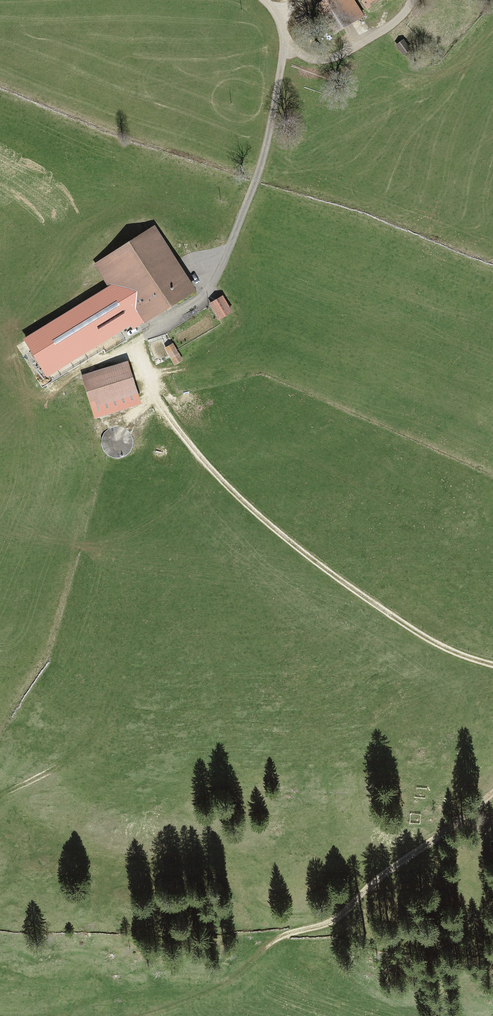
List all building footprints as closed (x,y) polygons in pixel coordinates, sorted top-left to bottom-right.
[(323,8),(342,41),(371,23),(357,0),(351,0),(342,6),(339,0),(336,0),(323,8)] [(374,10),(386,0),(365,0),(374,10)] [(397,32),(391,36),(400,49),(407,45),(397,32)] [(114,288),(83,306),(105,344),(195,292),(160,231),(101,265),(114,288)] [(224,299),(214,305),(223,319),(233,313),(224,299)] [(132,364),(86,376),(95,407),(140,395),(132,364)]
